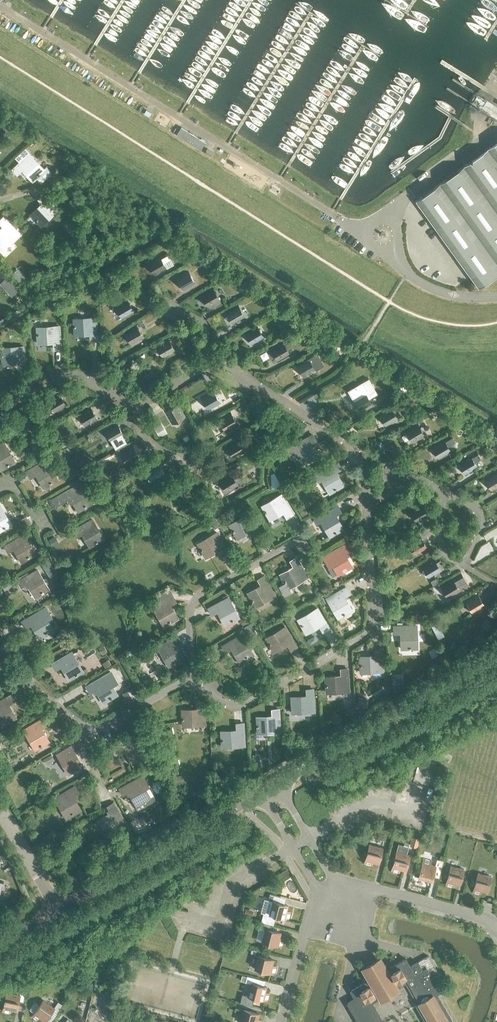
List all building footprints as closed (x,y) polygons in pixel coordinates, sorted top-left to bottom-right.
[(478,288),(496,274),(496,141),(415,200),(471,278),(478,288)] [(33,182),(44,171),(29,155),(13,170),(17,175),(22,170),(33,182)] [(30,214),(41,226),(58,211),(42,194),(37,199),(42,204),(30,214)] [(3,249),(19,234),(4,218),(0,221),(0,223),(3,227),(0,230),(0,246),(3,249)] [(155,275),(173,264),(168,254),(160,258),(159,256),(147,262),(155,275)] [(176,278),(183,290),(195,284),(187,271),(176,278)] [(201,294),(208,307),(219,300),(212,288),(201,294)] [(115,306),(122,318),(134,312),(126,299),(115,306)] [(226,311),(233,324),(245,317),(237,305),(226,311)] [(90,340),(97,339),(95,317),(73,318),(74,334),(90,333),(90,340)] [(54,348),(60,348),(58,325),(37,327),(38,343),(53,342),(54,348)] [(124,332),(132,345),(143,338),(136,325),(124,332)] [(244,332),(252,345),(263,338),(256,325),(244,332)] [(156,345),(163,357),(174,351),(167,338),(156,345)] [(271,349),(278,361),(289,354),(282,342),(271,349)] [(1,347),(2,363),(24,362),(23,346),(1,347)] [(318,351),(296,364),(304,377),(315,370),(311,363),(321,357),(318,351)] [(201,397),(208,410),(220,403),(213,391),(201,397)] [(352,398),(360,411),(371,404),(364,391),(352,398)] [(47,400),(55,413),(66,406),(59,393),(47,400)] [(165,412),(172,424),(184,416),(178,405),(165,412)] [(78,413),(85,426),(97,419),(89,407),(78,413)] [(379,413),(386,426),(398,419),(390,407),(379,413)] [(218,419),(225,431),(237,425),(229,413),(218,419)] [(105,429),(112,442),(124,435),(116,423),(105,429)] [(405,430),(413,443),(424,436),(416,423),(405,430)] [(303,465),(317,457),(310,444),(315,440),(312,435),(289,448),(293,454),(296,452),(303,465)] [(431,446),(439,459),(450,452),(447,445),(454,441),(451,435),(431,446)] [(225,446),(233,459),(244,452),(237,439),(225,446)] [(14,461),(3,442),(0,444),(0,468),(0,469),(14,461)] [(120,452),(128,464),(139,458),(132,445),(120,452)] [(458,462),(466,475),(477,468),(473,462),(479,458),(476,452),(458,462)] [(43,487),(57,479),(46,459),(26,471),(30,477),(35,473),(43,487)] [(146,468),(153,481),(165,474),(157,462),(146,468)] [(329,493),(343,485),(335,472),(341,468),(337,462),(315,475),(318,481),(321,479),(329,493)] [(495,472),(484,478),(492,491),(496,487),(496,474),(495,472)] [(218,480),(226,493),(237,486),(230,473),(218,480)] [(172,485),(179,497),(191,491),(183,478),(172,485)] [(78,510),(91,502),(80,483),(44,504),(47,509),(70,496),(78,510)] [(130,491),(134,498),(144,492),(140,485),(130,491)] [(286,518),(292,515),(280,495),(261,506),(269,520),(283,512),(286,518)] [(402,499),(405,505),(413,500),(410,495),(402,499)] [(410,510),(417,522),(428,516),(421,504),(410,510)] [(11,524),(0,506),(0,530),(11,524)] [(329,537),(343,528),(335,515),(341,512),(337,506),(313,520),(316,525),(321,522),(329,537)] [(254,536),(259,533),(248,513),(229,524),(237,538),(250,531),(254,536)] [(17,521),(22,529),(31,524),(25,516),(17,521)] [(302,521),(305,526),(312,522),(309,517),(302,521)] [(89,546),(103,538),(92,519),(73,530),(76,536),(81,533),(89,546)] [(221,555),(227,551),(216,532),(197,543),(205,557),(218,549),(221,555)] [(20,561),(34,553),(23,534),(4,545),(7,551),(13,548),(20,561)] [(408,543),(416,555),(427,548),(420,536),(408,543)] [(326,555),(338,574),(351,566),(344,553),(349,550),(346,544),(326,555)] [(279,574),(288,588),(307,577),(296,557),(290,561),(293,566),(279,574)] [(422,566),(429,578),(440,572),(433,560),(422,566)] [(34,596),(48,588),(37,569),(18,580),(21,586),(26,583),(34,596)] [(247,593),(255,606),(274,595),(263,576),(257,579),(261,585),(247,593)] [(460,592),(457,587),(466,582),(463,577),(454,582),(452,579),(441,586),(448,599),(460,592)] [(327,598),(338,617),(351,609),(343,596),(349,593),(346,587),(327,598)] [(152,606),(163,625),(177,617),(169,604),(174,600),(171,595),(169,590),(156,598),(159,602),(152,606)] [(466,601),(473,613),(484,607),(477,594),(466,601)] [(224,624),(238,617),(227,597),(208,608),(211,613),(217,610),(224,624)] [(38,637),(52,629),(47,620),(52,617),(45,606),(21,621),(25,627),(30,624),(38,637)] [(322,631),(328,627),(317,608),(298,619),(306,633),(319,625),(322,631)] [(401,648),(417,647),(416,625),(393,627),(394,633),(400,633),(401,648)] [(290,649),(296,646),(285,626),(266,638),(274,651),(287,643),(290,649)] [(239,661),(252,653),(241,634),(222,645),(225,651),(231,648),(239,661)] [(156,646),(168,666),(181,658),(174,644),(179,641),(176,635),(156,646)] [(360,656),(361,672),(383,671),(381,648),(375,649),(375,655),(360,656)] [(68,679),(82,671),(71,652),(51,663),(55,669),(60,666),(68,679)] [(325,676),(326,692),(349,691),(347,669),(340,669),(341,675),(325,676)] [(103,702),(116,694),(105,674),(86,686),(89,692),(95,688),(103,702)] [(123,693),(128,703),(138,698),(132,688),(123,693)] [(291,697),(292,713),(314,711),(313,689),(306,689),(306,696),(291,697)] [(1,725),(15,717),(7,704),(13,700),(10,694),(0,700),(0,723),(1,725)] [(181,709),(182,725),(204,724),(203,702),(196,702),(196,708),(181,709)] [(256,717),(257,733),(279,731),(278,709),(271,709),(272,716),(256,717)] [(23,730),(34,749),(48,741),(40,727),(46,724),(42,718),(23,730)] [(221,731),(221,747),(244,746),(242,723),(235,723),(236,730),(221,731)] [(132,764),(146,756),(135,736),(115,748),(119,754),(124,750),(132,764)] [(56,754),(67,772),(81,764),(73,751),(79,748),(76,742),(56,754)] [(135,804),(149,797),(138,777),(119,788),(122,794),(127,791),(135,804)] [(54,797),(65,817),(79,809),(71,795),(77,792),(73,786),(54,797)] [(97,819),(105,833),(124,822),(112,802),(107,806),(110,812),(97,819)] [(373,862),(378,863),(382,847),(369,844),(364,864),(372,866),(373,862)] [(400,869),(405,870),(410,854),(396,851),(391,871),(399,873),(400,869)] [(437,859),(435,865),(430,864),(431,860),(424,858),(418,878),(431,882),(434,870),(440,872),(443,860),(437,859)] [(454,883),(460,885),(464,869),(451,865),(445,885),(453,887),(454,883)] [(481,891),(487,892),(491,876),(478,873),(473,892),(480,894),(481,891)] [(264,899),(261,912),(263,912),(261,921),(274,924),(276,916),(289,919),(291,912),(287,911),(288,905),(278,903),(280,897),(269,894),(268,900),(264,899)] [(261,941),(281,947),(283,939),(279,938),(281,933),(268,929),(270,924),(264,922),(263,928),(265,928),(261,941)] [(254,968),(274,974),(276,966),(272,965),(274,960),(258,955),(254,968)] [(339,1007),(348,1021),(380,1021),(377,1016),(368,1002),(384,993),(406,980),(415,995),(419,1002),(416,1004),(426,1021),(453,1021),(436,993),(440,991),(433,979),(437,977),(440,975),(428,955),(418,961),(410,966),(405,958),(390,967),(388,963),(384,966),(379,958),(369,964),(363,967),(367,975),(363,977),(366,981),(350,990),(355,998),(347,1003),(339,1007)] [(242,994),(240,1002),(252,1005),(254,997),(267,1001),(269,993),(265,992),(267,987),(257,984),(259,978),(247,975),(245,981),(251,983),(247,995),(242,994)] [(11,1009),(16,1011),(20,994),(7,992),(2,1012),(10,1013),(11,1009)] [(58,1002),(54,1007),(43,1000),(32,1017),(38,1021),(40,1018),(45,1021),(53,1009),(57,1011),(62,1004),(58,1002)] [(262,1020),(258,1019),(259,1014),(243,1010),(240,1021),(261,1021),(262,1020)]
